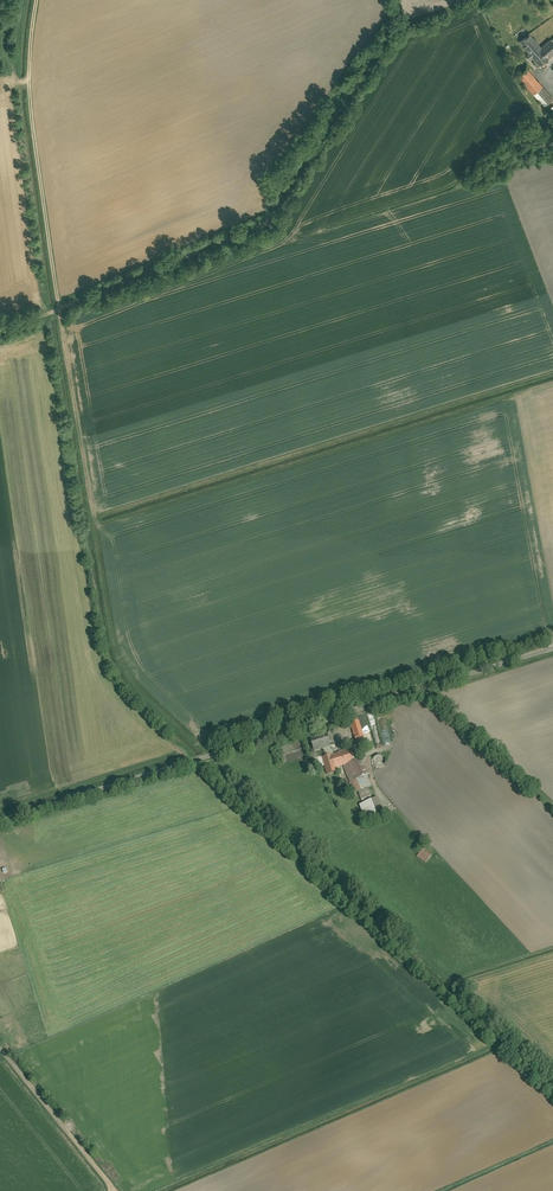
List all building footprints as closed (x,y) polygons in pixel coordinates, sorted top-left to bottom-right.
[(541,47),(528,32),(517,42),(527,53),(524,55),(528,60),(530,58),(539,67),(552,53),(552,43),(549,39),(541,47)] [(527,67),(517,76),(544,108),(552,100),(552,98),(527,67)] [(366,746),(358,721),(349,724),(356,749),(366,746)] [(318,751),(321,759),(327,776),(336,772),(335,769),(342,767),(349,783),(353,794),(356,793),(361,804),(358,805),(365,824),(384,816),(377,798),(372,800),(367,788),(371,787),(366,776),(370,775),(363,759),(354,762),(350,749),(333,755),(326,734),(308,740),(313,753),(318,751)] [(385,759),(383,757),(381,756),(379,756),(376,756),(374,758),(373,760),(373,763),(374,765),(375,767),(377,768),(380,768),(382,768),(384,766),(385,764),(385,762),(385,759)] [(431,856),(422,849),(415,858),(425,865),(431,856)]
